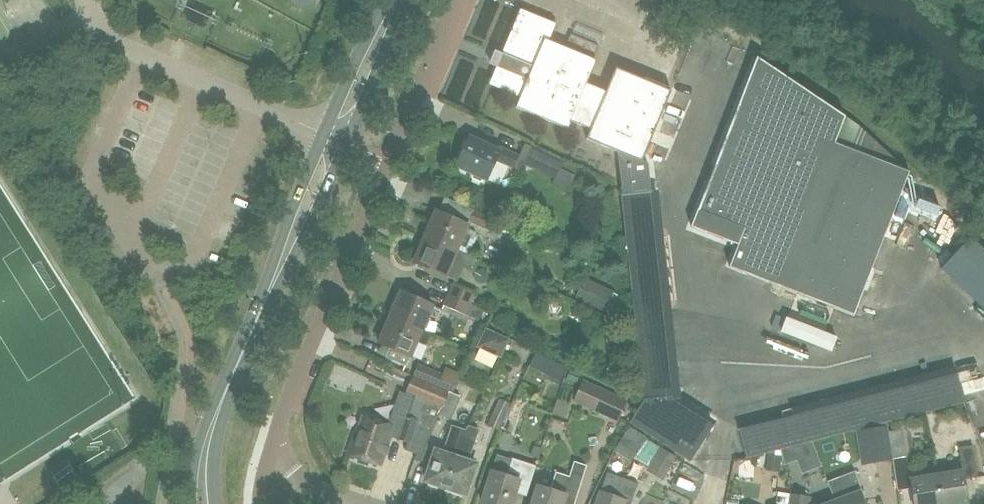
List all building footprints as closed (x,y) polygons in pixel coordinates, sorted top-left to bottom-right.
[(521,8),(489,85),(521,98),(517,107),(566,127),(569,119),(592,129),(588,138),(618,149),(634,298),(663,295),(649,161),(642,159),(669,93),(615,71),(606,95),(583,85),(599,45),(572,34),(567,47),(550,40),(557,24),(554,22),(525,10),(521,8)] [(691,226),(691,227),(738,246),(729,268),(853,318),(862,294),(909,173),(871,138),(858,126),(770,66),(757,57),(744,90),(691,226)] [(493,146),(470,136),(457,165),(488,180),(497,160),(514,167),(520,154),(494,143),(493,146)] [(556,179),(564,162),(531,145),(524,159),(525,159),(523,164),(556,179)] [(500,236),(503,230),(505,224),(474,209),(469,222),(500,236)] [(426,237),(467,254),(472,253),(478,238),(476,232),(466,228),(468,224),(437,211),(426,237)] [(913,248),(930,265),(964,231),(954,222),(943,233),(935,226),(913,248)] [(478,259),(467,254),(426,237),(414,263),(456,280),(462,265),(474,270),(478,259)] [(605,312),(614,292),(585,278),(575,298),(605,312)] [(471,305),(472,304),(476,294),(453,284),(449,295),(471,305)] [(421,332),(421,331),(433,305),(401,291),(390,318),(421,332)] [(483,310),(472,304),(471,305),(449,295),(444,305),(467,315),(479,321),(483,310)] [(825,345),(831,330),(780,310),(774,325),(825,345)] [(430,335),(421,331),(421,332),(390,318),(379,343),(390,348),(386,357),(407,366),(417,341),(426,345),(430,335)] [(419,364),(413,376),(449,392),(454,393),(459,381),(443,374),(419,364)] [(362,414),(348,454),(382,465),(391,437),(408,443),(406,450),(417,454),(415,460),(421,461),(426,448),(439,416),(449,392),(413,376),(406,392),(415,396),(407,416),(393,411),(389,423),(373,418),(362,414)] [(618,423),(628,401),(583,380),(573,402),(618,423)] [(449,392),(439,416),(451,420),(461,396),(454,393),(449,392)] [(499,431),(510,409),(512,405),(500,399),(488,425),(499,431)] [(792,413),(737,427),(745,458),(746,458),(768,453),(781,450),(781,449),(801,444),(799,435),(793,412),(792,412),(792,413)] [(463,439),(467,430),(454,426),(445,451),(437,448),(426,480),(446,487),(463,439)] [(463,439),(446,487),(466,494),(477,462),(468,459),(479,430),(468,426),(467,430),(463,439)] [(870,429),(857,432),(863,464),(875,462),(892,459),(887,426),(870,429)] [(672,465),(677,457),(648,440),(649,439),(629,427),(614,451),(631,462),(633,458),(648,467),(646,471),(662,481),(663,479),(670,483),(679,469),(672,465)] [(832,442),(821,445),(829,473),(841,469),(832,442)] [(941,503),(968,503),(963,480),(978,478),(972,446),(958,448),(961,469),(936,474),(941,503)] [(768,453),(766,470),(780,472),(782,455),(781,450),(768,453)] [(482,503),(484,503),(512,503),(516,493),(527,497),(537,466),(512,458),(511,460),(499,456),(494,472),(492,472),(482,503)] [(936,474),(909,478),(906,457),(893,459),(892,459),(892,460),(897,491),(911,489),(913,503),(941,503),(936,474)] [(587,466),(574,462),(569,477),(556,472),(550,490),(538,486),(532,503),(575,503),(587,466)] [(596,503),(631,503),(638,484),(607,473),(601,492),(601,491),(596,503)] [(828,484),(835,500),(836,503),(864,503),(859,491),(852,474),(828,484)] [(790,494),(781,492),(780,503),(789,503),(790,494)] [(790,503),(810,503),(811,497),(803,496),(791,494),(790,503)]
